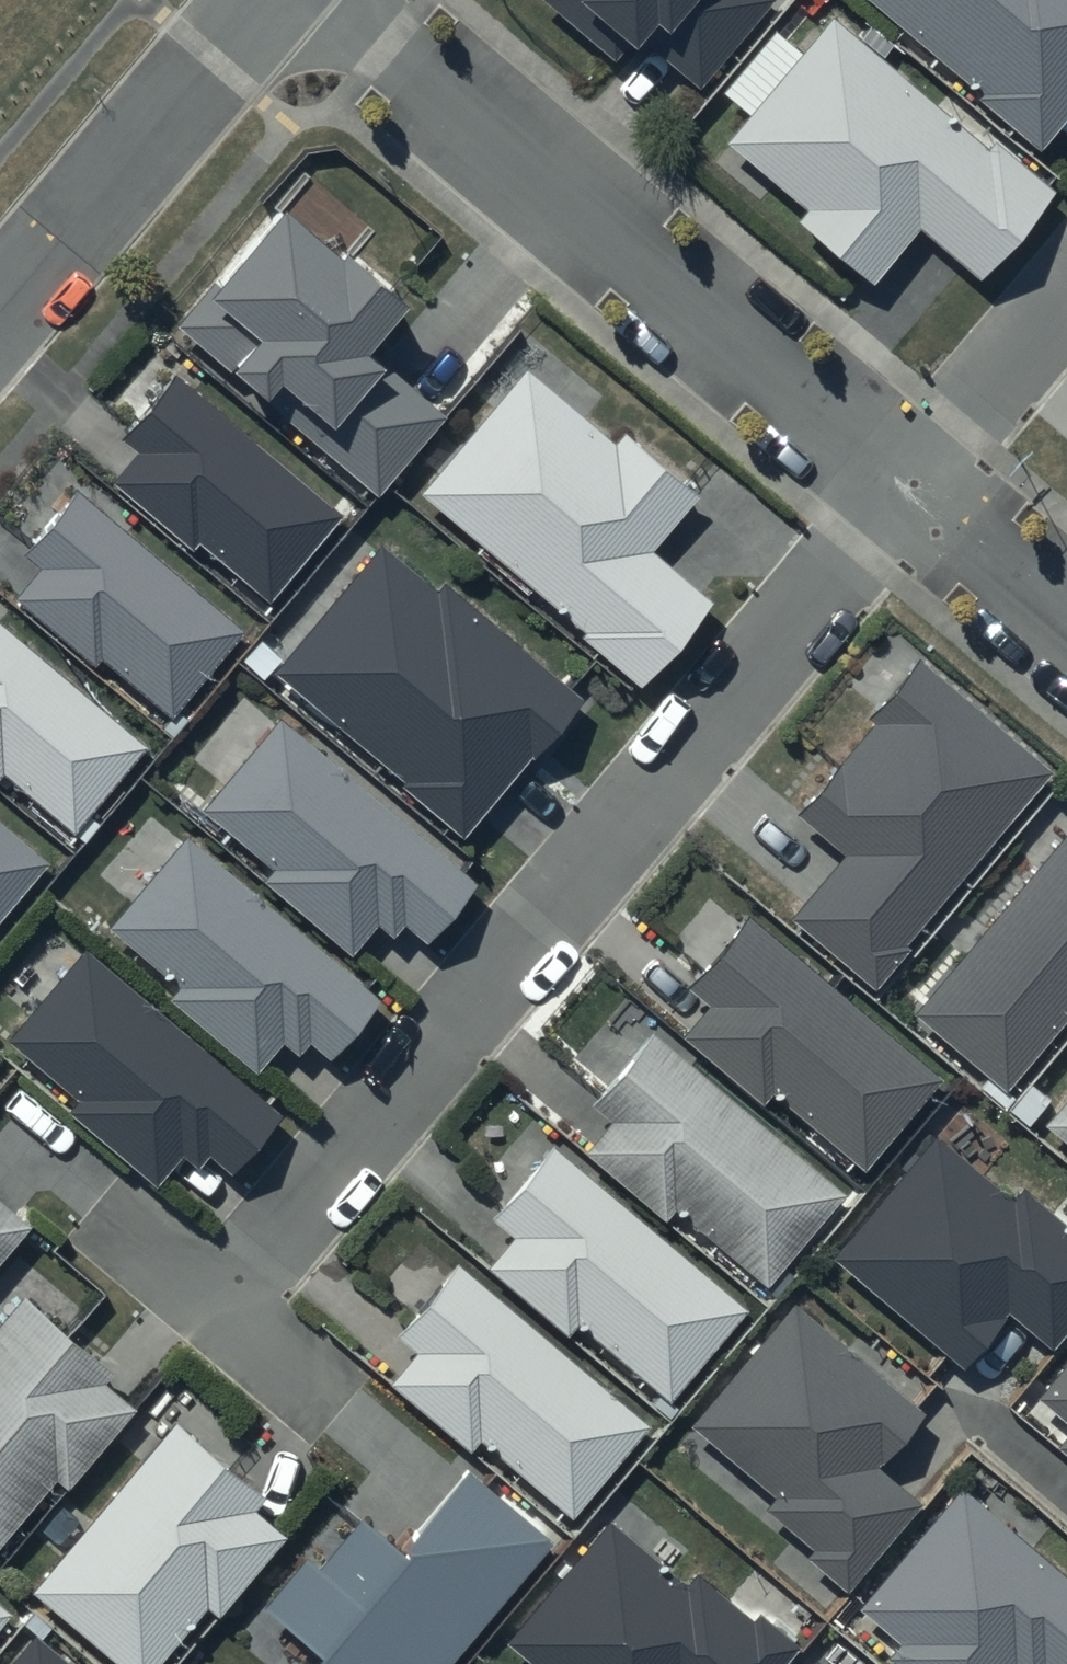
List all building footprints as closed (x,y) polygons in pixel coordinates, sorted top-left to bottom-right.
[(618,62),(640,36),(702,88),(776,0),(544,0),(618,62)] [(978,86),(974,91),(1036,142),(1066,105),(1066,0),(874,0),(978,86)] [(986,152),(832,22),(729,143),(810,212),(801,223),(874,285),(920,230),(982,283),(1059,194),(996,140),(986,152)] [(343,259),(287,212),(220,290),(215,286),(179,328),(380,498),(448,418),(372,354),(412,307),(348,254),(343,259)] [(524,362),(415,485),(581,627),(577,631),(637,682),(709,596),(649,544),(695,490),(621,427),(612,437),(524,362)] [(341,507),(171,367),(116,433),(133,447),(108,477),(188,545),(195,538),(266,597),(341,507)] [(245,633),(76,494),(24,556),(40,569),(15,600),(97,668),(104,661),(173,719),(245,633)] [(433,594),(382,550),(271,677),(466,847),(590,705),(445,580),(433,594)] [(70,829),(147,740),(0,614),(0,770),(70,829)] [(1053,771),(918,659),(869,718),(876,724),(801,814),(850,855),(796,920),(874,985),(1053,771)] [(277,709),(197,803),(269,863),(259,875),(348,951),(376,919),(392,932),(402,920),(423,938),(475,878),(277,709)] [(48,856),(0,815),(0,913),(48,856)] [(914,1005),(1004,1085),(1066,1011),(1066,825),(914,1005)] [(185,830),(104,921),(175,982),(165,993),(253,1068),(281,1036),(296,1049),(306,1037),(325,1054),(377,994),(185,830)] [(706,998),(679,1030),(757,1097),(767,1085),(859,1164),(937,1072),(747,909),(686,981),(706,998)] [(84,943),(4,1034),(76,1094),(65,1104),(154,1179),(180,1149),(195,1163),(208,1148),(229,1166),(277,1112),(84,943)] [(607,1113),(581,1145),(659,1214),(670,1202),(762,1280),(844,1187),(652,1024),(588,1096),(607,1113)] [(1041,1119),(1066,1140),(1066,1088),(1041,1119)] [(746,1305),(546,1138),(485,1211),(511,1233),(485,1263),(566,1331),(576,1319),(669,1397),(746,1305)] [(937,1144),(839,1258),(965,1365),(1010,1313),(1054,1351),(1066,1336),(1066,1225),(1026,1190),(1011,1207),(937,1144)] [(30,1221),(0,1196),(0,1256),(30,1221)] [(645,1421),(454,1261),(394,1333),(411,1347),(384,1379),(466,1448),(479,1433),(571,1510),(645,1421)] [(0,1315),(0,1532),(51,1472),(62,1481),(132,1399),(105,1377),(113,1367),(21,1290),(0,1315)] [(925,1413),(795,1303),(690,1427),(775,1499),(767,1509),(816,1550),(808,1559),(850,1595),(925,1506),(879,1467),(925,1413)] [(1042,1396),(1066,1417),(1066,1367),(1042,1396)] [(28,1585),(120,1663),(148,1663),(202,1602),(214,1612),(283,1531),(252,1504),(261,1493),(172,1416),(28,1585)] [(469,1468),(400,1550),(364,1520),(320,1571),(307,1560),(267,1607),(329,1660),(326,1663),(454,1663),(557,1543),(469,1468)] [(963,1487),(859,1609),(902,1646),(891,1659),(897,1663),(1066,1663),(1066,1574),(963,1487)] [(697,1575),(687,1587),(611,1522),(507,1643),(531,1663),(789,1663),(803,1648),(762,1613),(753,1623),(697,1575)] [(9,1608),(0,1601),(0,1619),(9,1608)] [(3,1663),(77,1663),(34,1627),(3,1663)]
